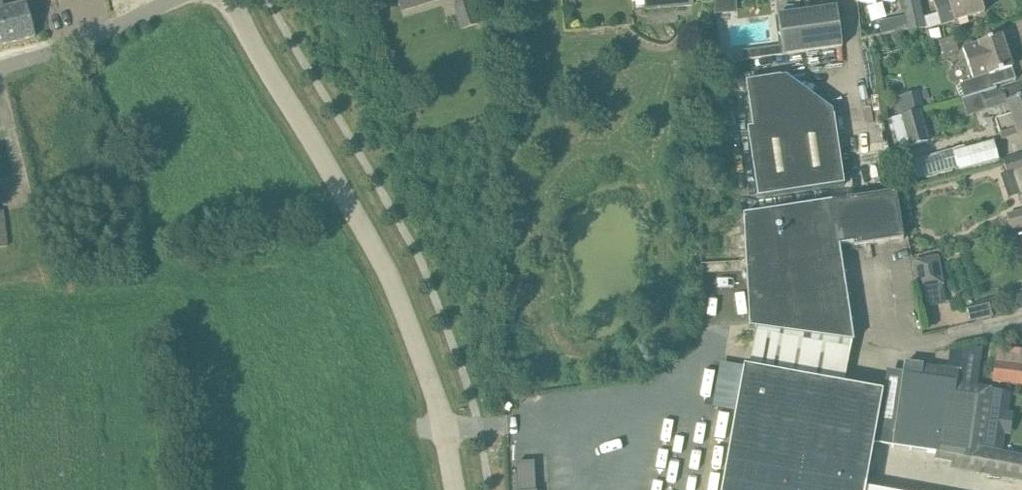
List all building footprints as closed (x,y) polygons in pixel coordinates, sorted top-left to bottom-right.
[(3,0),(0,0),(0,45),(35,36),(27,2),(4,8),(3,0)] [(402,10),(433,0),(399,0),(402,10)] [(478,23),(471,0),(456,5),(463,28),(478,23)] [(645,11),(694,6),(693,0),(644,0),(645,11)] [(717,13),(740,12),(739,0),(716,0),(717,13)] [(909,31),(942,24),(955,20),(956,21),(966,18),(985,12),(981,0),(933,0),(935,5),(922,8),(920,0),(901,0),(909,31)] [(842,47),(837,7),(778,15),(783,55),(842,47)] [(1016,80),(1001,35),(979,43),(979,44),(963,49),(973,79),(959,84),(963,98),(997,89),(996,87),(1016,80)] [(959,50),(954,36),(938,41),(943,55),(959,50)] [(760,48),(745,51),(746,60),(762,58),(760,48)] [(833,110),(787,75),(745,82),(753,128),(747,128),(758,198),(845,185),(833,110)] [(974,113),(1007,102),(1003,90),(970,101),(974,113)] [(901,115),(920,110),(916,94),(896,100),(901,115)] [(1007,102),(1011,114),(995,120),(1001,139),(1018,134),(1018,135),(1021,134),(1021,97),(1007,102)] [(929,142),(920,110),(901,115),(901,116),(891,118),(900,150),(929,142)] [(999,160),(994,141),(953,152),(959,171),(999,160)] [(1003,161),(1008,175),(1013,173),(1021,200),(1021,155),(1003,161)] [(897,192),(831,202),(842,268),(843,268),(840,246),(853,244),(854,247),(904,239),(897,192)] [(831,202),(743,215),(748,311),(749,327),(754,328),(852,341),(854,342),(843,268),(842,268),(831,202)] [(4,210),(0,211),(0,246),(8,245),(4,210)] [(1007,215),(1012,231),(1021,228),(1021,210),(1007,215)] [(1002,239),(1010,261),(1021,257),(1021,233),(1002,239)] [(943,285),(938,256),(913,260),(918,289),(943,285)] [(754,328),(747,367),(845,384),(852,341),(754,328)] [(950,352),(947,369),(959,370),(958,382),(978,385),(982,351),(983,348),(950,352)] [(995,361),(993,381),(1021,384),(1021,364),(995,361)] [(892,447),(936,453),(936,459),(953,462),(952,468),(956,468),(963,464),(975,466),(977,472),(1021,481),(1021,455),(983,448),(992,387),(984,386),(977,385),(978,385),(958,382),(959,370),(947,369),(924,366),(904,363),(892,447)] [(723,366),(716,404),(737,408),(744,370),(723,366)] [(722,489),(871,489),(866,489),(874,444),(883,391),(870,389),(845,384),(747,367),(744,366),(744,370),(737,408),(722,489)] [(992,390),(990,410),(1008,412),(1010,392),(992,390)] [(987,430),(984,447),(1003,449),(1005,433),(987,430)]
